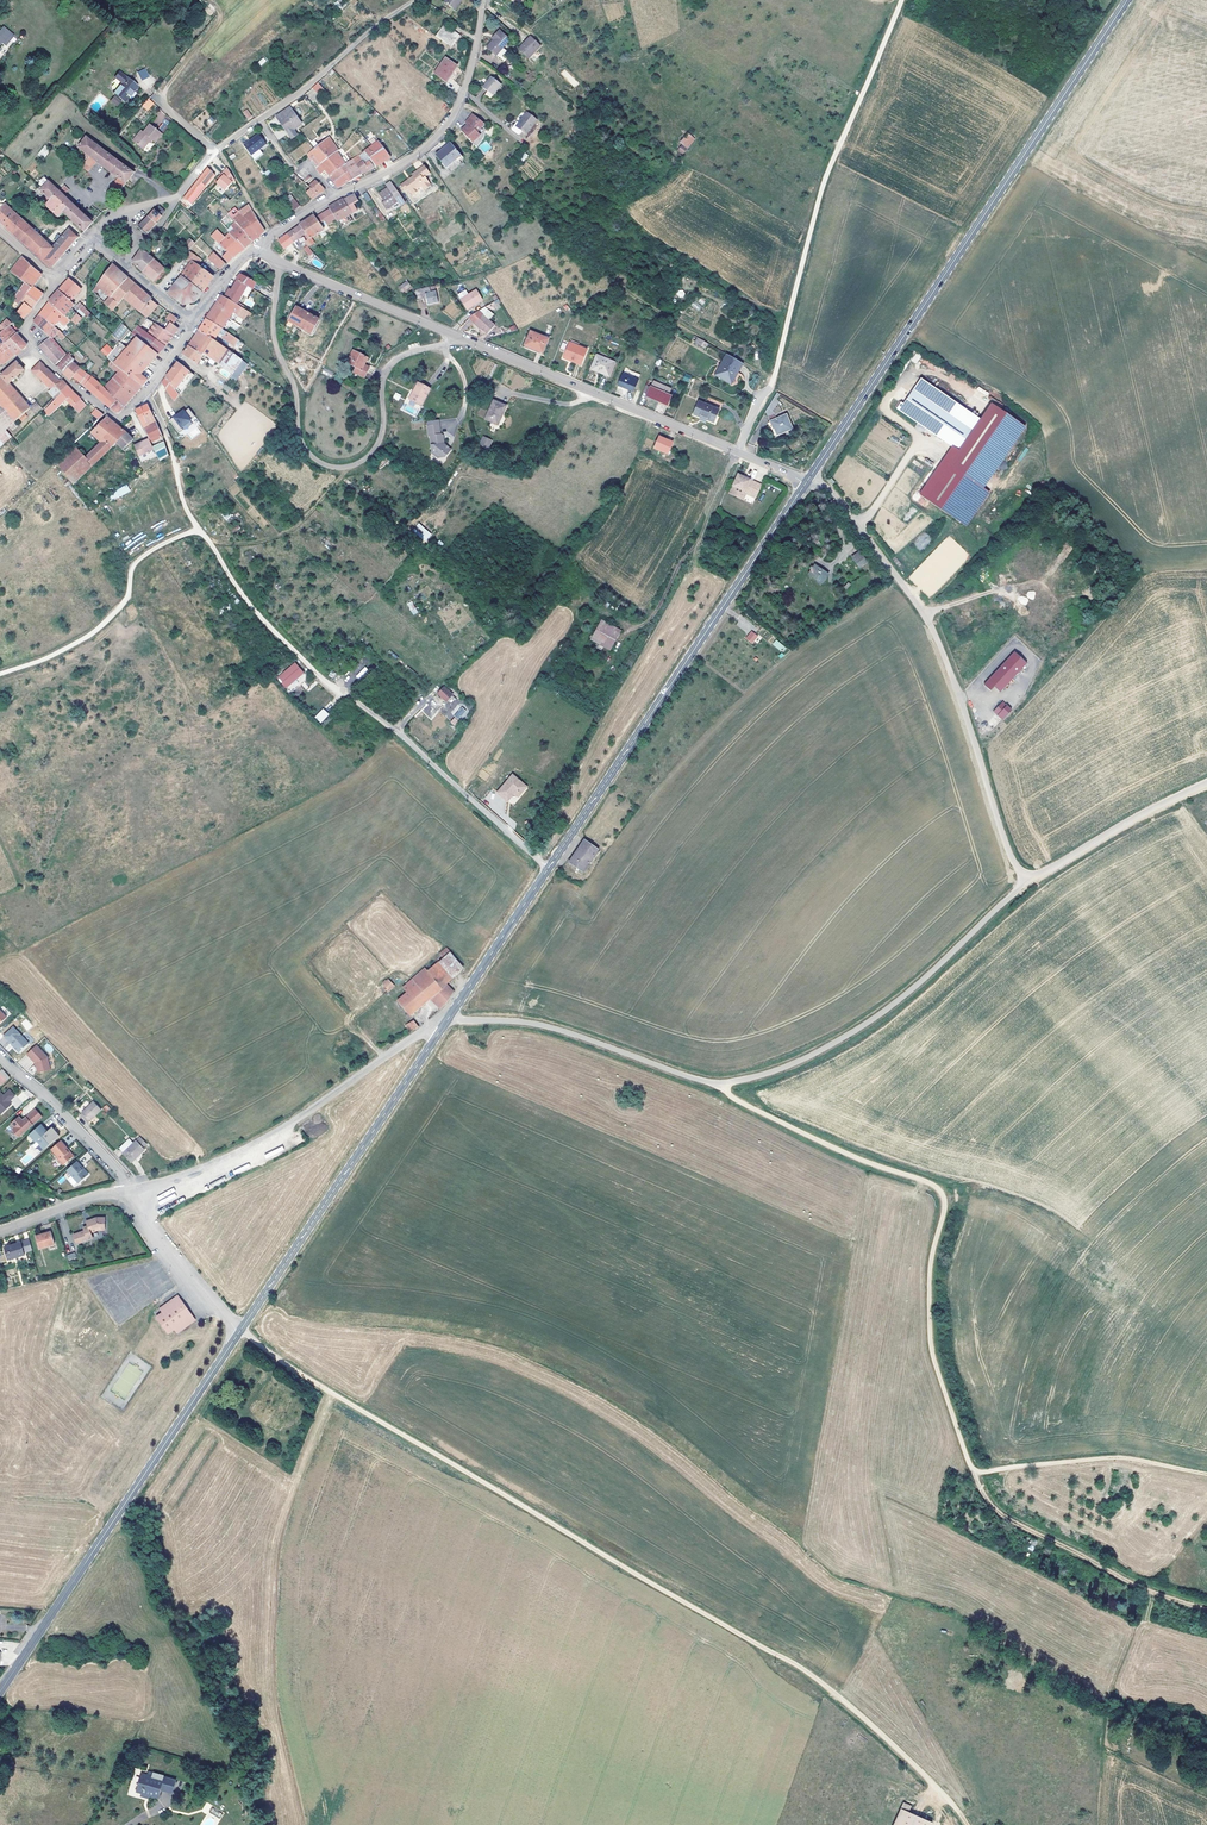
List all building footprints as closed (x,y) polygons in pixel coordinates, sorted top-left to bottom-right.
[(444,2),(455,10),(462,0),(446,0),(444,2)] [(460,36),(444,25),(435,36),(451,48),(460,36)] [(1,43),(5,46),(13,36),(8,32),(9,30),(3,26),(0,30),(0,44),(1,43)] [(495,38),(493,40),(487,48),(496,56),(503,48),(510,40),(499,30),(494,36),(495,38)] [(530,37),(519,49),(528,58),(540,47),(530,37)] [(507,51),(503,48),(496,56),(499,59),(507,51)] [(266,60),(263,57),(257,63),(260,65),(266,60)] [(456,66),(445,58),(434,73),(445,81),(456,66)] [(145,68),(137,72),(141,80),(149,76),(145,68)] [(327,75),(355,102),(360,97),(333,69),(327,75)] [(574,88),(579,83),(565,69),(560,73),(574,88)] [(137,87),(126,77),(113,92),(125,102),(137,87)] [(501,86),(491,77),(482,88),(487,91),(493,95),(501,86)] [(318,82),(311,87),(319,97),(325,92),(318,82)] [(115,95),(110,101),(117,106),(122,101),(115,95)] [(149,98),(141,106),(147,111),(154,104),(149,98)] [(290,107),(276,117),(292,139),(297,136),(293,131),(294,130),(302,124),(290,107)] [(464,121),(465,124),(459,129),(469,142),(477,135),(475,131),(480,126),(482,124),(472,113),(464,121)] [(518,123),(517,122),(512,128),(519,135),(522,131),(526,134),(537,121),(526,113),(518,123)] [(211,117),(207,121),(211,125),(215,121),(211,117)] [(159,130),(165,132),(167,125),(161,123),(159,130)] [(162,134),(150,124),(143,133),(141,131),(133,141),(143,149),(151,139),(155,142),(162,134)] [(480,126),(475,131),(477,135),(469,142),(473,147),(481,138),(483,129),(480,126)] [(250,140),(244,145),(251,155),(260,149),(266,144),(259,134),(250,140)] [(695,139),(688,134),(680,143),(683,145),(679,151),(683,154),(695,139)] [(87,136),(86,137),(100,148),(102,146),(87,136)] [(328,136),(313,149),(307,154),(311,160),(316,167),(335,152),(327,140),(330,138),(328,136)] [(83,151),(82,153),(88,158),(81,166),(88,171),(96,161),(119,178),(108,191),(116,197),(134,173),(113,157),(100,148),(86,137),(78,147),(83,151)] [(330,138),(327,140),(335,152),(336,151),(338,150),(330,138)] [(296,162),(312,148),(306,140),(289,155),(296,162)] [(371,146),(364,151),(376,166),(391,158),(378,141),(371,146)] [(480,146),(485,152),(492,147),(486,141),(480,146)] [(451,143),(436,155),(451,173),(461,164),(459,161),(463,158),(451,143)] [(51,150),(45,145),(37,154),(43,159),(51,150)] [(263,154),(260,149),(251,155),(255,160),(263,154)] [(336,151),(335,152),(316,167),(321,174),(322,173),(326,170),(329,176),(343,165),(345,164),(336,151)] [(528,156),(525,153),(519,159),(523,162),(528,156)] [(345,164),(343,165),(347,172),(352,180),(374,167),(370,161),(364,163),(363,160),(359,154),(350,160),(345,164)] [(347,172),(343,165),(329,176),(334,182),(347,172)] [(411,175),(413,177),(399,186),(404,192),(407,189),(411,193),(416,189),(421,186),(424,190),(430,185),(424,177),(428,174),(423,166),(411,175)] [(221,174),(223,175),(219,180),(216,183),(225,191),(234,180),(227,168),(221,174)] [(215,176),(206,169),(183,197),(192,204),(215,176)] [(352,180),(347,172),(334,182),(338,188),(352,180)] [(292,173),(288,176),(298,185),(306,193),(310,188),(308,185),(305,183),(303,180),(299,178),(292,173)] [(315,180),(308,185),(310,188),(306,193),(312,200),(325,189),(315,180)] [(59,217),(63,212),(84,232),(92,223),(63,195),(69,189),(65,185),(59,191),(57,189),(49,181),(46,184),(45,183),(41,188),(39,189),(48,197),(50,200),(49,201),(45,204),(59,217)] [(386,184),(388,187),(398,201),(401,206),(405,202),(391,181),(386,184)] [(388,187),(378,193),(383,200),(381,202),(384,208),(398,201),(388,187)] [(367,192),(363,195),(367,201),(371,199),(367,192)] [(290,194),(285,198),(294,210),(300,205),(290,194)] [(354,194),(344,199),(328,207),(330,209),(337,221),(359,210),(354,203),(358,200),(354,194)] [(11,232),(22,219),(5,204),(4,203),(0,208),(0,223),(11,232)] [(235,207),(228,213),(235,221),(252,241),(265,230),(248,204),(238,211),(235,207)] [(148,215),(137,227),(146,235),(157,223),(157,222),(162,216),(162,215),(165,211),(159,206),(155,209),(149,215),(148,215)] [(375,206),(372,208),(382,222),(385,220),(375,206)] [(316,218),(314,216),(299,225),(306,234),(309,238),(311,238),(337,221),(330,209),(316,218)] [(22,219),(11,232),(50,267),(77,238),(69,229),(53,245),(51,247),(50,246),(22,219)] [(230,225),(233,229),(229,233),(245,247),(252,241),(235,221),(230,225)] [(306,234),(299,225),(278,240),(284,249),(306,234)] [(217,229),(211,236),(227,252),(222,257),(227,262),(245,247),(229,233),(225,237),(217,229)] [(195,243),(189,238),(183,245),(185,249),(188,251),(195,243)] [(311,238),(309,238),(304,242),(308,247),(315,242),(311,238)] [(141,248),(132,262),(153,281),(161,273),(162,275),(166,271),(141,248)] [(195,255),(191,252),(186,258),(191,261),(195,255)] [(214,252),(208,257),(221,269),(226,263),(214,252)] [(202,260),(195,255),(191,261),(191,262),(198,265),(202,260)] [(15,296),(17,298),(21,301),(24,303),(33,309),(44,295),(33,287),(42,274),(19,259),(6,274),(25,283),(15,296)] [(198,265),(191,262),(181,276),(202,292),(213,277),(198,265)] [(128,278),(112,264),(95,283),(98,285),(110,297),(128,278)] [(162,275),(161,273),(153,281),(155,282),(162,275)] [(236,279),(237,280),(254,290),(259,293),(263,286),(241,274),(236,279)] [(202,292),(181,276),(168,293),(183,305),(195,302),(202,292)] [(136,285),(128,278),(110,297),(119,304),(124,298),(125,297),(136,285)] [(69,279),(59,290),(71,301),(72,299),(81,289),(69,279)] [(229,288),(224,297),(244,308),(245,306),(254,290),(237,280),(231,290),(229,288)] [(411,286),(407,281),(399,287),(402,292),(411,286)] [(151,299),(136,285),(125,297),(141,311),(147,304),(154,310),(158,305),(151,300),(151,299)] [(429,287),(415,290),(417,300),(422,299),(423,301),(426,300),(426,301),(427,304),(438,302),(436,291),(431,292),(429,287)] [(469,294),(466,289),(457,295),(460,299),(469,294)] [(71,301),(59,290),(48,302),(49,303),(70,320),(75,324),(81,318),(70,308),(74,304),(73,303),(71,301)] [(469,294),(460,299),(466,309),(472,305),(472,306),(483,300),(476,290),(469,294)] [(224,297),(222,295),(206,319),(222,329),(233,312),(244,319),(247,313),(250,315),(252,312),(250,311),(244,308),(224,297)] [(119,304),(110,297),(104,303),(111,310),(119,304)] [(451,301),(444,310),(454,319),(461,310),(451,301)] [(695,301),(691,305),(698,311),(702,307),(695,301)] [(33,309),(24,303),(17,312),(23,319),(33,309)] [(49,303),(39,315),(54,326),(59,331),(62,328),(70,320),(49,303)] [(80,303),(76,306),(87,317),(91,313),(87,309),(80,303)] [(154,310),(147,304),(141,311),(148,317),(154,310)] [(308,313),(296,307),(288,320),(300,327),(308,313)] [(484,307),(479,310),(484,314),(483,315),(489,320),(493,315),(484,307)] [(479,310),(469,316),(476,323),(477,322),(482,326),(481,328),(487,334),(495,325),(489,320),(483,315),(484,314),(479,310)] [(177,318),(169,312),(165,318),(170,322),(173,324),(177,318)] [(313,317),(308,313),(300,327),(306,330),(313,317)] [(33,322),(34,323),(50,337),(51,338),(52,337),(56,333),(59,331),(54,326),(39,315),(33,322)] [(319,320),(313,317),(306,330),(311,333),(319,320)] [(8,342),(6,344),(16,355),(22,350),(11,339),(17,333),(11,328),(9,326),(12,324),(10,322),(7,319),(1,325),(5,329),(2,331),(1,332),(0,333),(8,342)] [(145,319),(143,326),(150,328),(152,321),(145,319)] [(222,329),(206,319),(199,330),(214,340),(222,329)] [(173,324),(170,322),(165,329),(174,335),(178,328),(173,324)] [(118,340),(128,328),(122,323),(112,334),(118,340)] [(165,329),(155,323),(148,333),(165,346),(174,335),(165,329)] [(138,325),(132,332),(138,337),(137,338),(158,354),(165,346),(148,333),(138,325)] [(226,331),(227,331),(235,337),(239,340),(243,335),(230,325),(226,331)] [(62,328),(59,331),(66,337),(68,334),(62,328)] [(214,340),(199,330),(183,354),(197,364),(204,354),(217,363),(227,349),(219,344),(214,340)] [(59,331),(56,333),(64,340),(67,338),(66,337),(59,331)] [(123,345),(126,349),(116,360),(114,363),(122,369),(142,386),(148,380),(140,374),(158,354),(137,338),(138,337),(132,332),(130,331),(119,343),(123,345)] [(235,337),(227,331),(223,336),(232,342),(235,337)] [(548,339),(531,331),(525,345),(542,353),(548,339)] [(0,333),(0,359),(6,354),(5,353),(8,351),(4,346),(6,344),(8,342),(0,333)] [(27,345),(17,333),(11,339),(22,350),(27,345)] [(50,337),(39,346),(50,359),(53,357),(58,362),(66,354),(52,337),(51,338),(50,337)] [(698,337),(695,342),(705,348),(708,343),(698,337)] [(578,343),(571,340),(563,358),(581,365),(587,350),(577,346),(578,343)] [(221,341),(219,344),(227,349),(231,351),(233,349),(221,341)] [(123,345),(119,343),(109,354),(112,357),(123,345)] [(6,354),(0,359),(0,368),(1,369),(16,355),(6,344),(4,346),(8,351),(5,353),(6,354)] [(363,348),(356,345),(347,362),(356,367),(354,372),(359,375),(362,369),(365,365),(368,358),(360,354),(363,348)] [(231,351),(227,349),(217,363),(223,367),(233,353),(231,351)] [(911,360),(916,364),(921,356),(916,352),(911,360)] [(71,379),(73,377),(97,396),(110,408),(117,400),(100,385),(92,376),(91,377),(88,380),(84,377),(87,374),(81,368),(80,369),(73,362),(75,360),(68,353),(56,366),(63,373),(71,379)] [(233,353),(223,367),(219,373),(228,380),(242,360),(233,353)] [(109,354),(107,356),(111,360),(114,363),(116,360),(112,357),(109,354)] [(743,363),(727,354),(715,375),(731,384),(743,363)] [(615,362),(597,355),(591,369),(609,376),(615,362)] [(111,360),(108,363),(118,372),(122,369),(114,363),(111,360)] [(0,379),(0,403),(1,404),(0,406),(0,435),(7,430),(10,427),(15,422),(19,419),(25,413),(31,408),(9,384),(24,370),(17,362),(1,376),(2,377),(0,379)] [(40,362),(33,370),(44,380),(50,372),(40,362)] [(189,371),(177,362),(166,377),(179,394),(186,386),(181,382),(189,371)] [(115,380),(113,379),(106,386),(102,383),(100,385),(117,400),(124,406),(142,386),(122,369),(118,372),(117,374),(119,376),(115,380)] [(367,372),(362,369),(359,375),(364,378),(367,372)] [(194,375),(189,371),(181,382),(186,386),(194,375)] [(61,382),(50,372),(44,380),(52,389),(61,382)] [(682,380),(689,382),(692,376),(685,373),(682,380)] [(638,380),(623,374),(618,385),(633,391),(638,380)] [(166,377),(161,383),(174,400),(179,394),(166,377)] [(921,378),(899,410),(958,450),(980,419),(921,378)] [(62,380),(61,382),(52,389),(51,390),(57,397),(58,397),(68,387),(68,386),(62,380)] [(414,391),(415,392),(408,404),(419,410),(430,389),(418,382),(414,391)] [(655,385),(654,389),(668,395),(669,391),(655,385)] [(644,393),(646,394),(646,395),(647,395),(647,396),(667,405),(671,396),(668,395),(654,389),(648,386),(644,393)] [(979,386),(977,389),(987,396),(989,393),(979,386)] [(58,408),(67,400),(79,412),(86,405),(83,401),(68,387),(58,397),(44,411),(49,416),(58,408)] [(415,392),(414,391),(407,403),(408,404),(415,392)] [(392,398),(398,401),(401,395),(396,392),(392,398)] [(777,393),(766,411),(774,428),(775,427),(780,437),(795,430),(788,416),(781,420),(779,417),(773,411),(777,404),(779,401),(777,400),(780,394),(777,393)] [(124,406),(117,400),(110,408),(115,411),(119,411),(124,406)] [(506,406),(494,400),(489,410),(502,414),(506,406)] [(39,406),(38,402),(31,408),(33,412),(39,406)] [(699,402),(697,408),(716,416),(718,410),(699,402)] [(783,411),(777,404),(773,411),(779,417),(783,411)] [(1024,427),(990,404),(980,419),(958,450),(948,465),(981,488),(1024,427)] [(147,405),(135,411),(143,427),(147,425),(143,416),(151,413),(147,405)] [(196,425),(199,422),(188,406),(169,420),(179,433),(181,431),(184,436),(187,434),(191,440),(201,432),(196,425)] [(477,416),(484,418),(486,410),(479,408),(477,416)] [(716,416),(697,408),(694,414),(713,423),(716,416)] [(104,415),(96,409),(91,414),(99,420),(104,415)] [(502,414),(489,410),(485,419),(496,424),(502,414)] [(151,413),(143,416),(147,425),(143,427),(149,439),(151,443),(162,438),(151,413)] [(113,423),(107,417),(91,432),(97,438),(113,423)] [(118,426),(113,423),(97,438),(101,443),(104,440),(111,447),(112,446),(116,442),(118,444),(123,449),(133,440),(126,432),(118,426)] [(439,425),(427,426),(428,436),(430,436),(432,453),(438,458),(445,457),(451,450),(444,444),(443,436),(441,434),(440,435),(440,434),(439,425)] [(12,436),(7,430),(0,435),(0,446),(12,436)] [(892,435),(890,440),(897,445),(900,440),(892,435)] [(479,446),(490,448),(492,439),(482,436),(479,446)] [(673,442),(660,437),(654,448),(667,454),(673,442)] [(164,441),(162,438),(151,443),(153,447),(164,441)] [(149,439),(134,446),(141,462),(149,458),(156,455),(153,447),(151,443),(149,439)] [(104,440),(101,443),(85,458),(92,465),(111,447),(104,440)] [(85,458),(75,447),(58,465),(72,484),(92,465),(85,458)] [(744,477),(738,474),(729,493),(742,499),(745,492),(755,496),(757,495),(761,485),(750,480),(749,481),(745,479),(744,477)] [(111,500),(130,492),(127,485),(108,493),(111,500)] [(755,496),(745,492),(742,499),(743,500),(746,494),(755,498),(757,495),(755,496)] [(241,529),(238,523),(229,529),(233,534),(241,529)] [(426,542),(432,534),(419,523),(412,530),(426,542)] [(324,538),(321,541),(330,549),(333,546),(327,541),(324,538)] [(944,540),(908,578),(929,598),(970,555),(956,543),(952,547),(944,540)] [(860,552),(852,558),(859,568),(867,563),(860,552)] [(815,566),(812,570),(809,575),(822,584),(828,574),(815,566)] [(412,615),(418,613),(412,601),(407,603),(412,615)] [(620,631),(601,621),(593,636),(592,639),(610,649),(620,631)] [(745,638),(752,644),(758,636),(752,630),(745,638)] [(772,644),(783,653),(787,648),(776,639),(772,644)] [(1027,664),(1015,652),(984,685),(991,691),(995,687),(1000,692),(1027,664)] [(304,673),(295,663),(277,678),(286,688),(304,673)] [(359,679),(369,670),(365,667),(356,676),(359,679)] [(287,687),(290,690),(299,683),(296,680),(287,687)] [(452,695),(444,687),(438,693),(446,701),(452,695)] [(1002,702),(996,709),(997,710),(995,713),(1002,720),(1011,710),(1002,702)] [(459,720),(466,710),(461,706),(454,716),(459,720)] [(328,715),(323,710),(316,718),(322,723),(328,715)] [(450,723),(455,726),(459,721),(454,717),(450,723)] [(527,787),(513,775),(498,793),(507,801),(514,793),(516,791),(521,794),(527,787)] [(599,849),(585,840),(569,863),(583,873),(599,849)] [(450,952),(447,948),(440,954),(443,958),(450,952)] [(450,952),(443,958),(428,971),(442,988),(447,984),(465,969),(450,952)] [(428,971),(425,968),(403,988),(407,993),(397,1001),(410,1016),(430,998),(434,995),(442,988),(428,971)] [(394,985),(389,979),(383,985),(387,989),(388,990),(394,985)] [(447,984),(442,988),(434,995),(440,1001),(446,1005),(454,992),(447,984)] [(434,995),(430,998),(441,1009),(446,1005),(440,1001),(434,995)] [(21,1023),(27,1030),(32,1026),(26,1019),(21,1023)] [(414,1020),(405,1025),(411,1032),(415,1029),(419,1027),(414,1020)] [(13,1027),(3,1036),(10,1043),(11,1042),(14,1045),(14,1047),(18,1051),(20,1051),(29,1043),(13,1027)] [(36,1045),(27,1054),(35,1063),(37,1062),(39,1065),(38,1066),(37,1068),(38,1071),(39,1072),(55,1069),(53,1058),(48,1060),(47,1058),(36,1045)] [(0,1072),(7,1080),(9,1077),(2,1070),(0,1072)] [(0,1092),(0,1109),(1,1108),(4,1111),(10,1105),(8,1103),(15,1096),(9,1090),(3,1096),(0,1092)] [(94,1102),(90,1105),(82,1113),(89,1121),(101,1110),(94,1102)] [(106,1113),(111,1109),(107,1104),(102,1108),(106,1113)] [(22,1121),(19,1117),(11,1124),(15,1128),(13,1129),(16,1133),(20,1136),(42,1117),(35,1110),(22,1121)] [(41,1124),(29,1135),(35,1142),(32,1145),(39,1153),(53,1141),(54,1139),(51,1136),(49,1136),(46,1133),(47,1132),(41,1124)] [(140,1137),(134,1143),(124,1153),(123,1154),(131,1162),(144,1150),(143,1148),(147,1144),(140,1137)] [(134,1143),(129,1139),(119,1148),(124,1153),(134,1143)] [(61,1141),(51,1149),(57,1157),(56,1157),(64,1165),(74,1156),(71,1153),(68,1153),(66,1150),(67,1148),(61,1141)] [(81,1166),(77,1161),(67,1170),(79,1183),(88,1175),(83,1169),(82,1170),(79,1167),(81,1166)] [(89,1222),(85,1223),(86,1227),(82,1228),(83,1232),(72,1235),(76,1244),(87,1240),(86,1238),(91,1237),(89,1233),(97,1230),(103,1230),(103,1218),(95,1218),(89,1220),(89,1222)] [(50,1231),(35,1236),(38,1248),(54,1244),(50,1231)] [(29,1240),(22,1242),(25,1251),(32,1249),(29,1240)] [(21,1242),(3,1247),(6,1259),(8,1259),(15,1257),(24,1255),(23,1252),(21,1242)] [(162,1313),(156,1317),(168,1333),(174,1329),(177,1333),(195,1320),(185,1306),(184,1304),(178,1296),(160,1309),(162,1313)] [(140,1781),(139,1781),(136,1790),(142,1792),(142,1793),(141,1796),(146,1797),(147,1792),(150,1793),(149,1795),(158,1798),(161,1789),(172,1793),(176,1780),(164,1777),(163,1781),(151,1778),(152,1773),(153,1773),(148,1771),(147,1775),(146,1776),(141,1775),(140,1779),(140,1781)] [(911,1806),(904,1803),(901,1809),(908,1812),(911,1806)] [(220,1818),(223,1814),(212,1807),(210,1811),(220,1818)] [(901,1809),(894,1824),(931,1824),(932,1822),(908,1812),(901,1809)]
